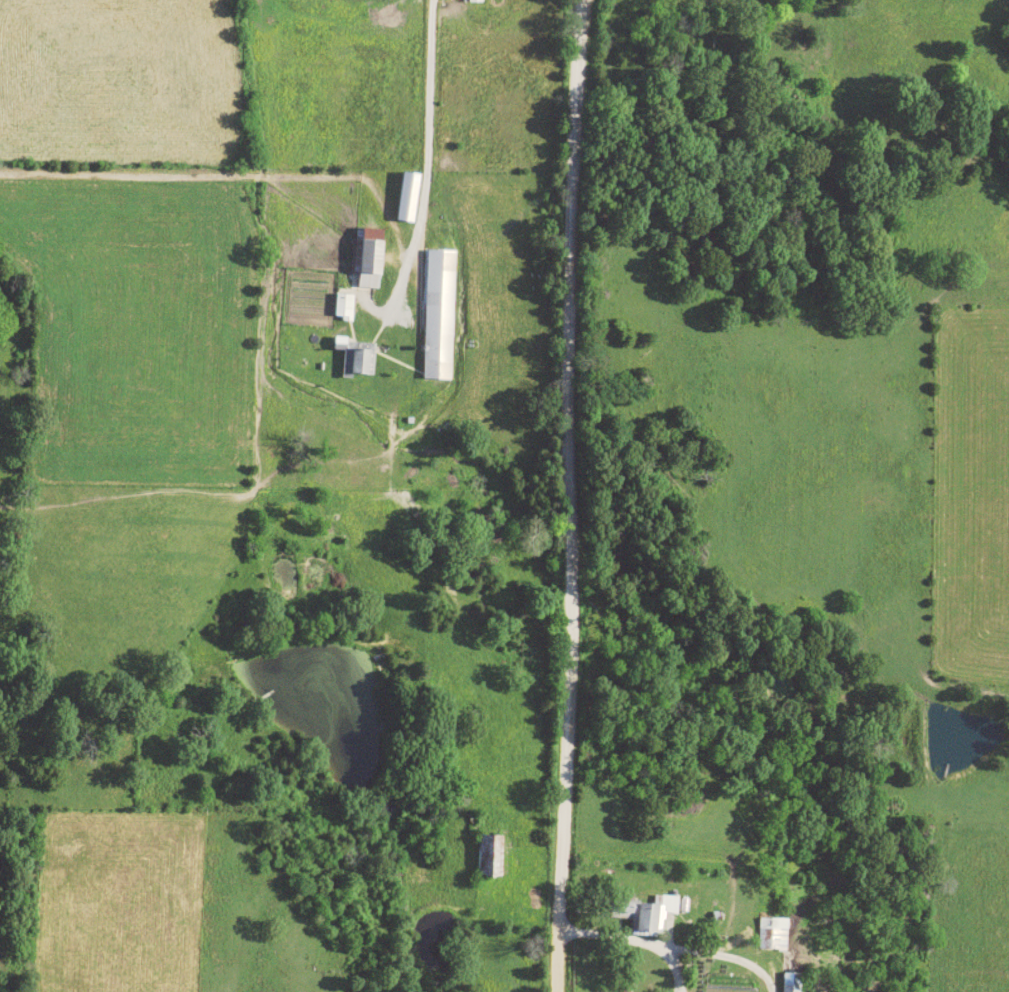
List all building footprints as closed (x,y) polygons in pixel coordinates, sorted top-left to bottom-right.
[(421,174),(403,172),(397,221),(414,223),(421,174)] [(382,230),(361,229),(359,288),(380,289),(382,230)] [(456,252),(428,251),(423,380),(452,381),(456,252)] [(335,319),(353,320),(354,295),(336,294),(335,319)] [(342,374),(372,375),(372,366),(360,365),(361,354),(354,353),(354,346),(334,346),(334,350),(343,350),(342,374)] [(503,837),(480,837),(480,877),(503,877),(503,837)] [(678,896),(654,895),(654,903),(638,902),(637,930),(663,931),(664,912),(678,913),(678,896)] [(610,918),(632,919),(631,935),(655,936),(656,932),(636,931),(637,904),(611,902),(610,918)] [(788,918),(760,918),(760,949),(787,950),(788,918)] [(791,990),(790,990),(790,980),(798,980),(798,973),(783,973),(783,991),(791,991),(791,990)]
